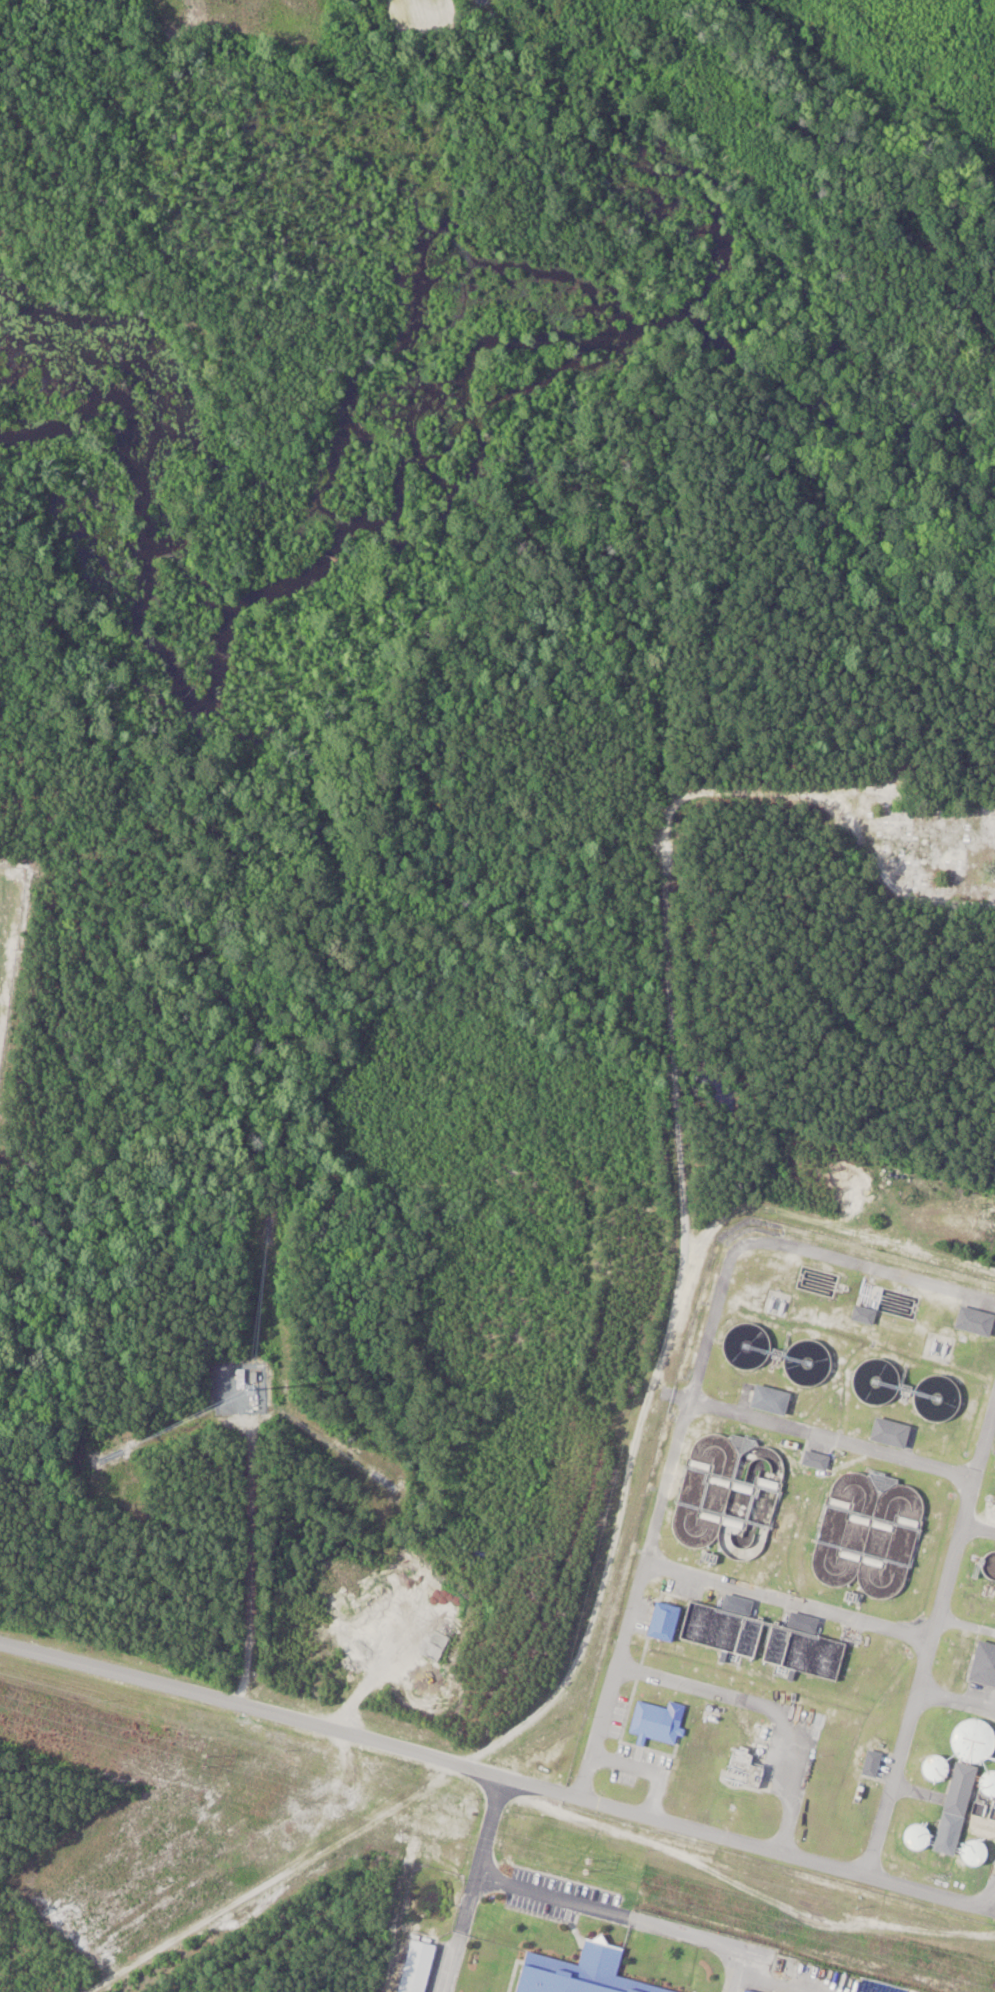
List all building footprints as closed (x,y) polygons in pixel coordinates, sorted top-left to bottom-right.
[(990,1335),(994,1316),(962,1307),(957,1327),(990,1335)] [(248,1370),(240,1370),(240,1389),(248,1389),(248,1370)] [(873,1438),(909,1450),(915,1428),(880,1417),(873,1438)] [(752,1616),(756,1602),(729,1594),(725,1608),(752,1616)] [(684,1608),(660,1602),(652,1636),(675,1642),(684,1608)] [(822,1619),(793,1613),(789,1627),(818,1634),(822,1619)] [(994,1686),(994,1644),(982,1641),(973,1681),(994,1686)] [(632,1733),(642,1735),(640,1745),(646,1746),(648,1739),(678,1746),(685,1712),(639,1702),(632,1733)] [(977,1716),(953,1741),(978,1767),(994,1750),(994,1735),(977,1716)] [(762,1754),(736,1747),(726,1779),(754,1787),(757,1777),(763,1779),(767,1765),(759,1763),(762,1754)] [(946,1781),(946,1757),(930,1757),(930,1781),(946,1781)] [(868,1773),(877,1776),(882,1764),(872,1761),(868,1773)] [(979,1767),(957,1763),(939,1851),(961,1856),(979,1767)] [(909,1842),(926,1852),(935,1835),(918,1826),(909,1842)] [(528,1951),(526,1961),(515,1959),(508,1991),(684,1991),(620,1977),(626,1948),(589,1940),(583,1964),(528,1951)]
